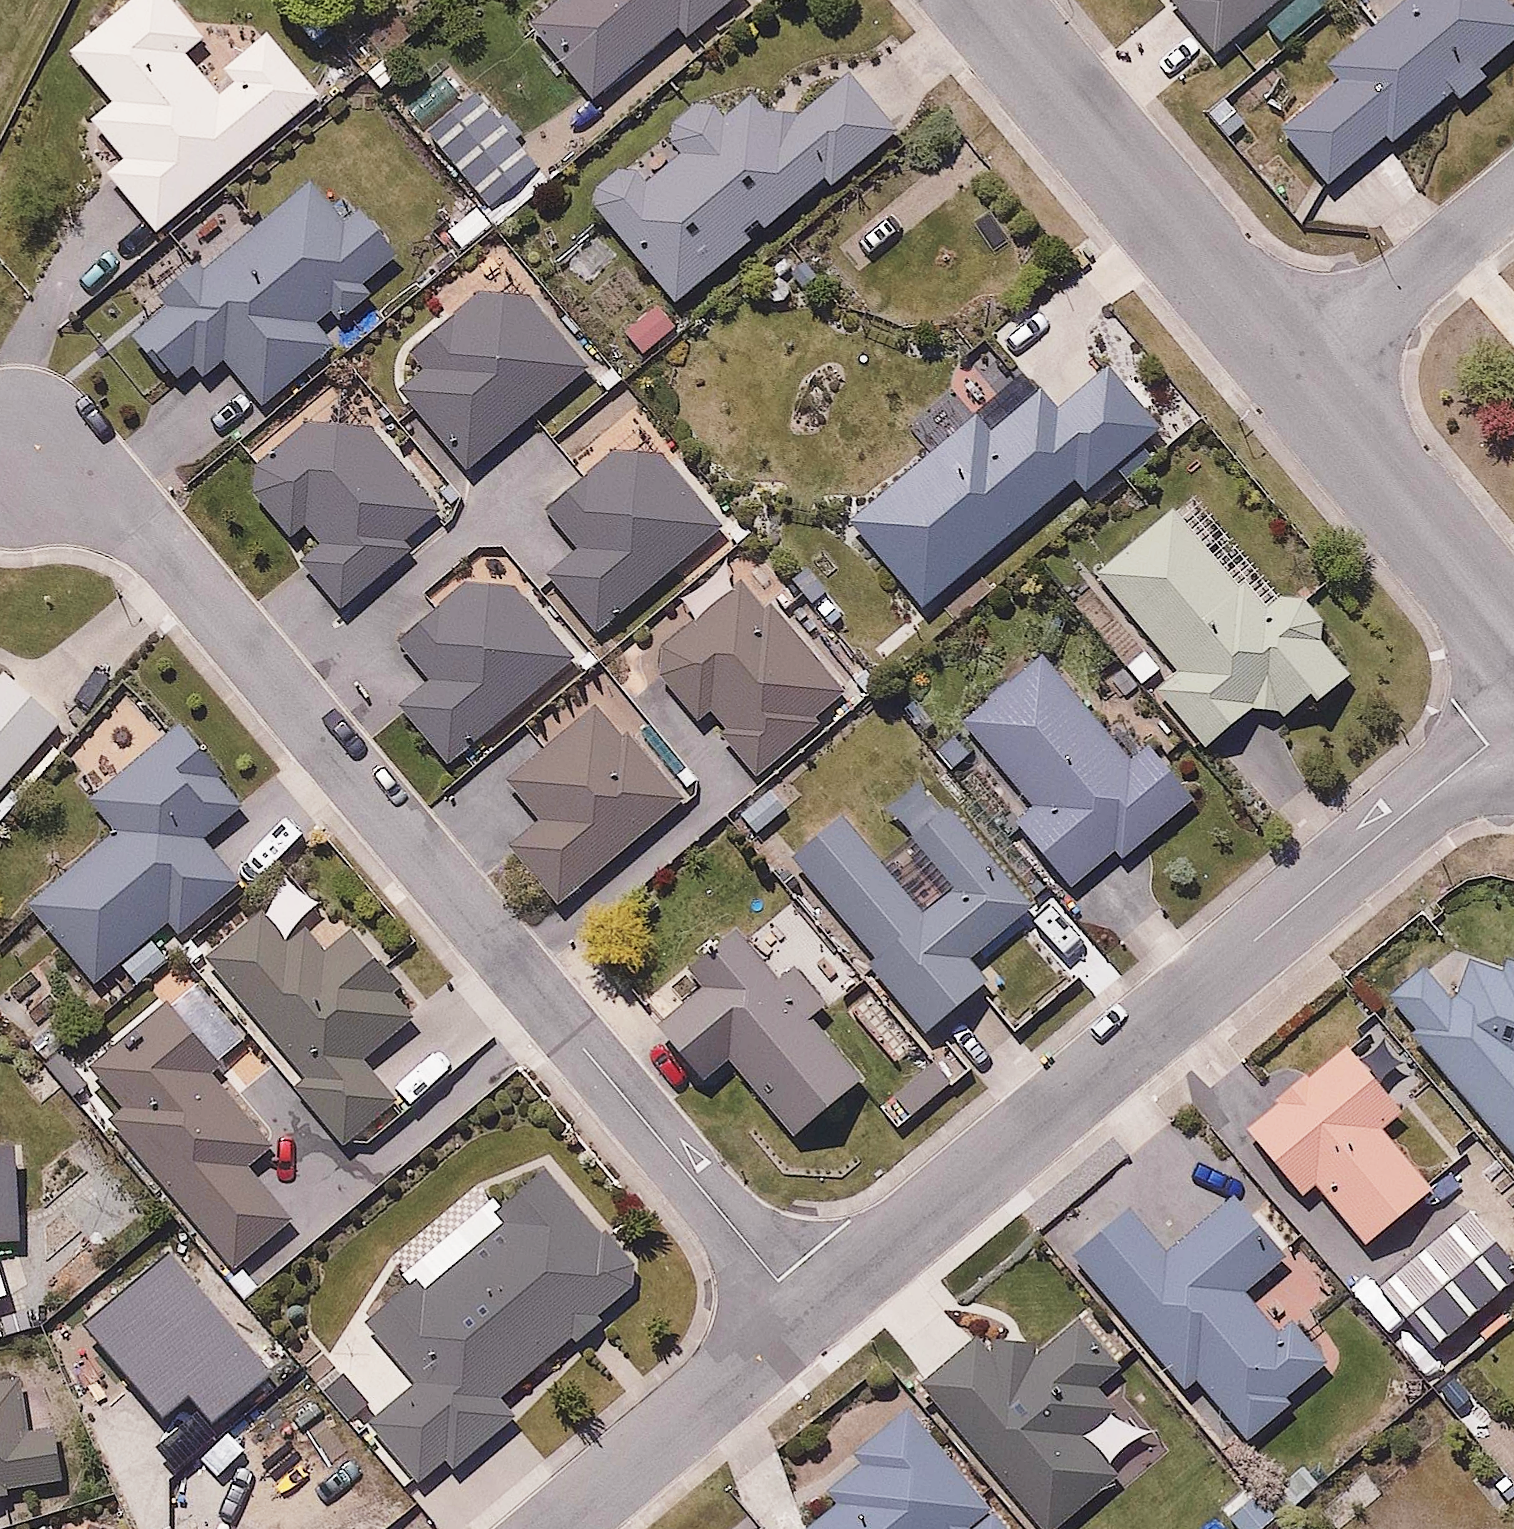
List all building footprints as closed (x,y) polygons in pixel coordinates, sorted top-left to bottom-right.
[(184,0),(125,0),(66,52),(113,106),(90,127),(125,166),(101,187),(159,254),(336,98),(273,27),(236,59),(184,0)] [(527,33),(606,111),(682,33),(694,46),(739,0),(559,0),(527,33)] [(1294,0),(1170,0),(1169,1),(1219,61),(1294,0)] [(1351,2),(1369,24),(1322,64),(1341,86),(1281,137),(1334,198),(1449,100),(1459,111),(1489,85),(1480,74),(1513,45),(1513,15),(1501,0),(1354,0),(1351,2)] [(782,127),(763,102),(724,131),(706,107),(593,191),(681,308),(905,139),(855,72),(782,127)] [(547,171),(477,88),(423,134),(493,216),(547,171)] [(332,223),(302,187),(165,302),(173,311),(136,343),(177,392),(202,371),(214,385),(230,372),(268,417),(341,356),(321,333),(404,263),(355,204),(332,223)] [(414,352),(406,408),(473,483),(596,373),(532,302),(481,292),(414,352)] [(682,326),(658,300),(621,335),(645,360),(682,326)] [(992,443),(973,421),(857,526),(935,613),(1079,484),(1091,498),(1158,438),(1105,378),(1067,413),(1048,392),(992,443)] [(353,401),(253,493),(297,542),(309,530),(327,549),(297,576),(343,627),(461,519),(353,401)] [(736,522),(647,424),(545,517),(577,553),(544,583),(601,645),(736,522)] [(1198,495),(1100,579),(1159,648),(1134,670),(1211,759),(1265,713),(1290,742),(1360,682),(1327,644),(1336,637),(1298,593),(1288,601),(1198,495)] [(432,688),(397,718),(451,780),(585,663),(498,563),(399,649),(432,688)] [(748,576),(663,654),(662,695),(697,733),(716,715),(732,732),(722,742),(764,788),(861,700),(748,576)] [(1138,760),(1053,658),(969,728),(1039,811),(1020,826),(1075,891),(1117,856),(1125,866),(1201,802),(1153,746),(1138,760)] [(68,709),(27,676),(7,701),(0,695),(0,795),(68,709)] [(605,696),(505,783),(542,826),(508,855),(560,914),(693,797),(605,696)] [(70,751),(104,795),(157,754),(123,710),(70,751)] [(247,810),(187,731),(157,754),(104,795),(94,803),(118,833),(25,905),(101,1005),(250,891),(210,839),(247,810)] [(848,825),(797,865),(934,1039),(993,993),(978,973),(1051,915),(951,789),(898,830),(911,847),(883,870),(848,825)] [(793,811),(775,791),(743,819),(762,839),(793,811)] [(342,947),(297,894),(210,968),(307,1082),(291,1096),(348,1163),(409,1111),(373,1070),(438,1015),(364,929),(342,947)] [(705,1095),(734,1070),(799,1146),(875,1080),(820,1017),(839,1001),(799,955),(775,976),(745,941),(704,976),(714,988),(656,1037),(705,1095)] [(1504,973),(1482,944),(1396,1010),(1513,1164),(1513,966),(1504,973)] [(285,1148),(174,1006),(83,1078),(237,1276),(296,1230),(253,1174),(285,1148)] [(1391,1136),(1432,1102),(1371,1029),(1250,1132),(1310,1204),(1322,1194),(1374,1256),(1443,1198),(1391,1136)] [(2,1324),(1,1241),(27,1241),(27,1151),(0,1151),(0,1324),(2,1324)] [(644,1273),(547,1164),(492,1213),(507,1230),(438,1291),(427,1278),(356,1341),(405,1396),(365,1431),(418,1490),(445,1466),(455,1476),(522,1417),(510,1404),(578,1344),(584,1351),(607,1330),(595,1317),(644,1273)] [(1284,1337),(1252,1298),(1297,1261),(1246,1197),(1172,1256),(1133,1208),(1070,1259),(1185,1402),(1207,1385),(1254,1443),(1342,1371),(1303,1322),(1284,1337)] [(1498,1308),(1448,1256),(1389,1312),(1439,1364),(1498,1308)] [(927,1392),(1042,1528),(1065,1528),(1159,1449),(1119,1401),(1144,1380),(1086,1311),(1038,1350),(1013,1320),(927,1392)] [(67,1506),(63,1440),(55,1440),(52,1394),(26,1396),(25,1378),(0,1380),(0,1510),(67,1506)] [(836,1478),(854,1499),(821,1528),(1021,1528),(911,1409),(836,1478)]
